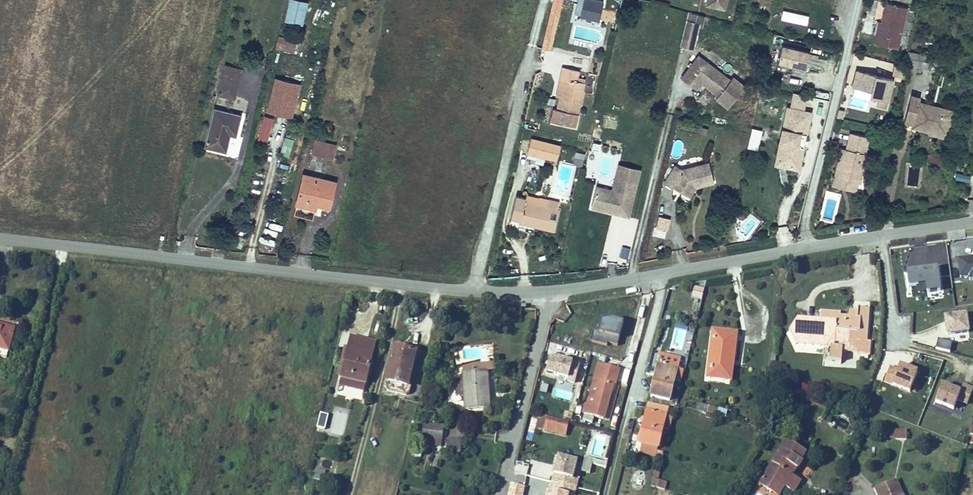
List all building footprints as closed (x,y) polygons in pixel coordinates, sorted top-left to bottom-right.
[(284,22),(302,27),(308,2),(298,0),(289,0),(284,22)] [(550,49),(563,0),(553,0),(540,47),(550,49)] [(602,0),(576,0),(575,17),(600,20),(602,0)] [(706,6),(727,11),(729,0),(707,0),(706,6)] [(533,4),(525,2),(522,13),(531,15),(533,4)] [(900,49),(908,8),(885,3),(882,22),(877,21),(874,42),(900,49)] [(705,16),(692,13),(691,14),(691,15),(690,15),(690,16),(689,16),(688,16),(687,16),(680,47),(693,50),(699,24),(703,25),(705,16)] [(295,52),(296,39),(277,38),(276,50),(295,52)] [(810,52),(782,45),(778,61),(806,68),(810,52)] [(905,68),(927,70),(929,54),(907,52),(905,68)] [(692,79),(699,85),(701,82),(718,95),(730,80),(697,56),(681,78),(688,84),(692,79)] [(810,69),(825,70),(825,59),(811,58),(810,69)] [(235,100),(243,70),(225,65),(217,95),(235,100)] [(550,123),(576,128),(586,74),(560,69),(550,123)] [(873,72),(855,69),(852,89),(870,91),(873,72)] [(274,80),(250,75),(248,84),(272,89),(274,80)] [(688,84),(698,92),(699,85),(692,79),(688,84)] [(910,98),(903,123),(914,126),(915,120),(933,124),(938,105),(910,98)] [(845,101),(842,114),(848,115),(851,102),(845,101)] [(783,120),(778,143),(783,144),(781,154),(789,155),(787,165),(798,167),(807,121),(795,119),(798,108),(787,106),(785,120),(783,120)] [(185,108),(176,145),(198,151),(201,134),(210,136),(215,115),(185,108)] [(258,141),(269,143),(273,118),(262,116),(258,141)] [(604,124),(615,127),(618,119),(607,116),(604,124)] [(915,120),(914,126),(931,130),(933,124),(915,120)] [(759,151),(761,129),(750,128),(748,149),(759,151)] [(840,148),(832,185),(863,194),(872,157),(866,154),(872,138),(850,132),(845,148),(840,148)] [(536,140),(506,133),(502,147),(532,155),(536,140)] [(286,137),(283,150),(297,153),(300,140),(286,137)] [(311,155),(333,160),(337,145),(314,139),(311,155)] [(307,142),(300,140),(297,153),(304,155),(307,142)] [(783,144),(778,143),(774,165),(787,165),(789,155),(781,154),(783,144)] [(595,185),(589,209),(630,219),(641,170),(617,164),(612,189),(595,185)] [(670,186),(683,194),(688,186),(693,185),(693,188),(712,184),(708,164),(681,170),(675,165),(663,183),(669,187),(670,186)] [(275,173),(268,202),(288,207),(289,202),(302,205),(308,180),(275,173)] [(969,183),(970,176),(955,173),(953,180),(969,183)] [(495,214),(507,217),(523,221),(522,225),(537,229),(544,200),(532,197),(530,206),(507,201),(508,197),(499,195),(495,214)] [(507,217),(506,222),(522,225),(523,221),(507,217)] [(972,281),(972,260),(958,260),(958,281),(972,281)] [(906,290),(924,289),(925,294),(940,294),(938,269),(905,270),(906,290)] [(696,288),(694,297),(701,299),(704,290),(696,288)] [(842,309),(823,307),(822,319),(837,321),(836,335),(829,335),(829,344),(833,345),(832,362),(843,363),(843,353),(849,353),(849,351),(859,351),(859,354),(871,354),(872,340),(868,340),(871,307),(860,307),(859,310),(859,321),(851,321),(851,313),(843,313),(842,309)] [(851,309),(851,313),(851,321),(859,321),(859,310),(851,309)] [(350,311),(347,320),(361,323),(363,314),(350,311)] [(944,318),(947,338),(970,335),(967,315),(944,318)] [(681,317),(673,363),(695,366),(698,347),(705,347),(709,320),(681,317)] [(837,321),(822,319),(798,317),(790,329),(796,342),(829,344),(829,335),(836,335),(837,321)] [(593,332),(592,342),(619,346),(622,324),(601,321),(599,333),(593,332)] [(316,365),(339,371),(349,330),(325,325),(316,365)] [(712,329),(704,380),(731,385),(739,333),(712,329)] [(367,336),(358,369),(380,374),(388,341),(367,336)] [(939,339),(936,349),(950,352),(952,343),(939,339)] [(573,385),(580,368),(551,356),(544,373),(573,385)] [(463,360),(439,361),(440,398),(465,396),(463,360)] [(621,366),(598,361),(590,402),(587,402),(585,412),(608,417),(616,382),(618,382),(621,366)] [(339,371),(316,365),(314,374),(337,380),(339,371)] [(917,373),(889,365),(883,387),(911,394),(917,373)] [(380,374),(358,369),(356,377),(358,381),(382,387),(387,385),(389,377),(380,374)] [(803,398),(808,387),(799,383),(794,395),(803,398)] [(934,406),(954,413),(961,392),(941,385),(934,406)] [(960,404),(969,406),(972,387),(963,386),(960,404)] [(569,400),(572,391),(554,387),(552,396),(569,400)] [(642,398),(623,393),(620,402),(640,407),(642,398)] [(646,403),(637,455),(659,459),(668,407),(646,403)] [(329,433),(342,436),(350,410),(336,406),(329,433)] [(700,406),(699,413),(726,418),(727,410),(700,406)] [(325,430),(328,415),(320,414),(317,429),(325,430)] [(570,419),(548,414),(545,427),(566,433),(570,419)] [(421,446),(442,446),(442,426),(421,426),(421,446)] [(890,430),(890,439),(906,440),(907,430),(890,430)] [(459,451),(460,442),(447,440),(446,449),(459,451)] [(767,482),(787,493),(790,494),(798,494),(802,487),(794,482),(808,457),(789,446),(767,482)] [(518,494),(540,494),(549,475),(537,469),(542,458),(530,452),(520,472),(527,475),(518,494)] [(578,463),(555,458),(547,494),(576,494),(579,481),(574,480),(578,463)] [(580,473),(590,475),(592,465),(606,468),(607,462),(583,458),(580,473)] [(651,480),(650,489),(665,491),(666,482),(651,480)] [(767,482),(761,493),(765,494),(786,494),(787,493),(767,482)] [(880,494),(895,494),(902,492),(899,484),(879,493),(880,494)]
